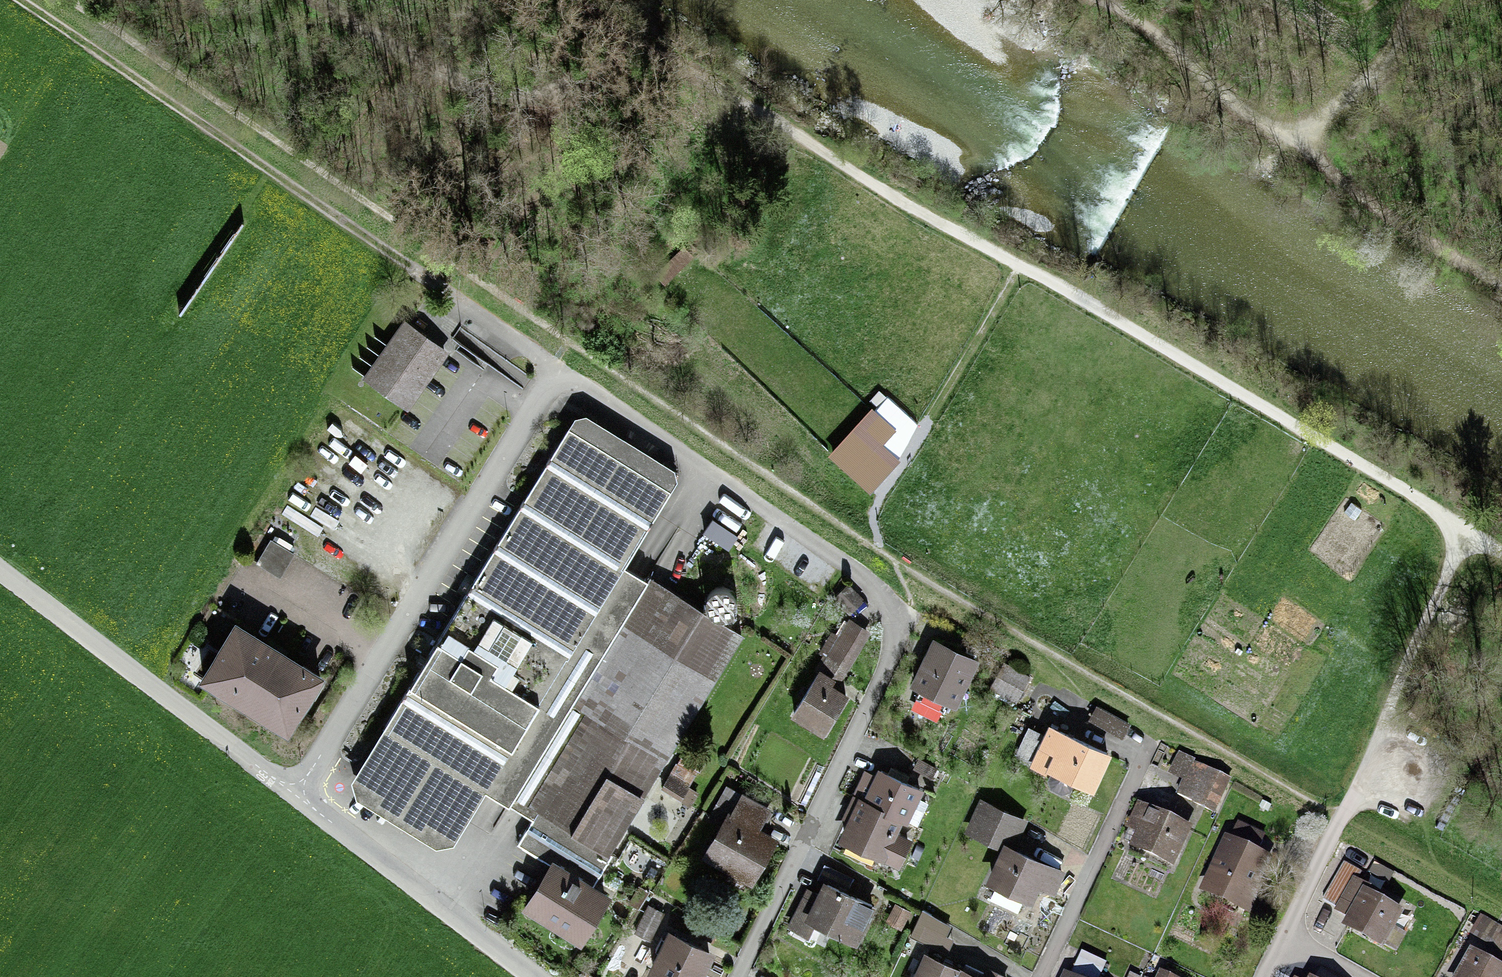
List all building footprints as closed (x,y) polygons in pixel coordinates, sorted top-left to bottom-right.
[(445,355),(407,327),(370,378),(408,406),(445,355)] [(522,812),(532,819),(517,843),(531,851),(542,858),(546,853),(593,881),(610,854),(745,634),(714,616),(627,563),(681,474),(581,412),(414,685),(387,729),(405,740),(374,792),(435,830),(467,779),(508,804),(522,812)] [(726,617),(731,615),(735,612),(738,607),(739,601),(738,596),(736,591),(732,588),(727,585),(722,585),(717,586),(712,589),(709,593),(707,597),(707,602),(708,607),(711,612),(714,616),(720,617),(726,617)] [(323,680),(234,627),(203,679),(292,732),(323,680)] [(871,643),(850,630),(798,712),(826,729),(848,694),(842,690),(871,643)] [(976,662),(934,643),(915,684),(957,703),(976,662)] [(1006,664),(993,688),(1017,700),(1029,676),(1006,664)] [(1098,707),(1092,718),(1123,734),(1129,723),(1098,707)] [(1106,751),(1054,730),(1040,766),(1092,786),(1106,751)] [(1233,779),(1179,756),(1169,778),(1182,783),(1175,799),(1217,817),(1233,779)] [(862,797),(905,818),(919,789),(876,768),(862,797)] [(768,805),(736,789),(703,855),(752,880),(775,834),(758,825),(768,805)] [(905,818),(862,797),(842,839),(901,867),(914,838),(899,831),(905,818)] [(1025,817),(990,801),(978,830),(1008,844),(993,878),(1031,895),(1038,880),(1055,888),(1062,870),(1011,847),(1025,817)] [(1187,834),(1142,814),(1132,835),(1138,838),(1133,850),(1172,868),(1187,834)] [(1236,842),(1230,839),(1210,886),(1255,907),(1276,860),(1260,853),(1266,839),(1242,829),(1236,842)] [(606,902),(555,869),(528,910),(579,943),(606,902)] [(895,901),(835,870),(806,925),(827,935),(836,918),(875,938),(895,901)] [(1373,884),(1352,873),(1333,907),(1345,913),(1340,923),(1395,952),(1405,932),(1392,925),(1402,906),(1370,889),(1373,884)] [(649,904),(635,932),(649,939),(664,911),(649,904)] [(957,929),(924,913),(913,935),(946,950),(957,929)] [(669,931),(652,970),(668,976),(696,976),(708,948),(669,931)] [(1475,945),(1459,976),(1501,976),(1501,960),(1475,945)] [(1081,950),(1073,972),(1085,976),(1100,976),(1107,960),(1081,950)] [(965,965),(962,971),(946,963),(925,954),(915,976),(993,976),(965,965)] [(1160,968),(1155,976),(1179,976),(1160,968)]
